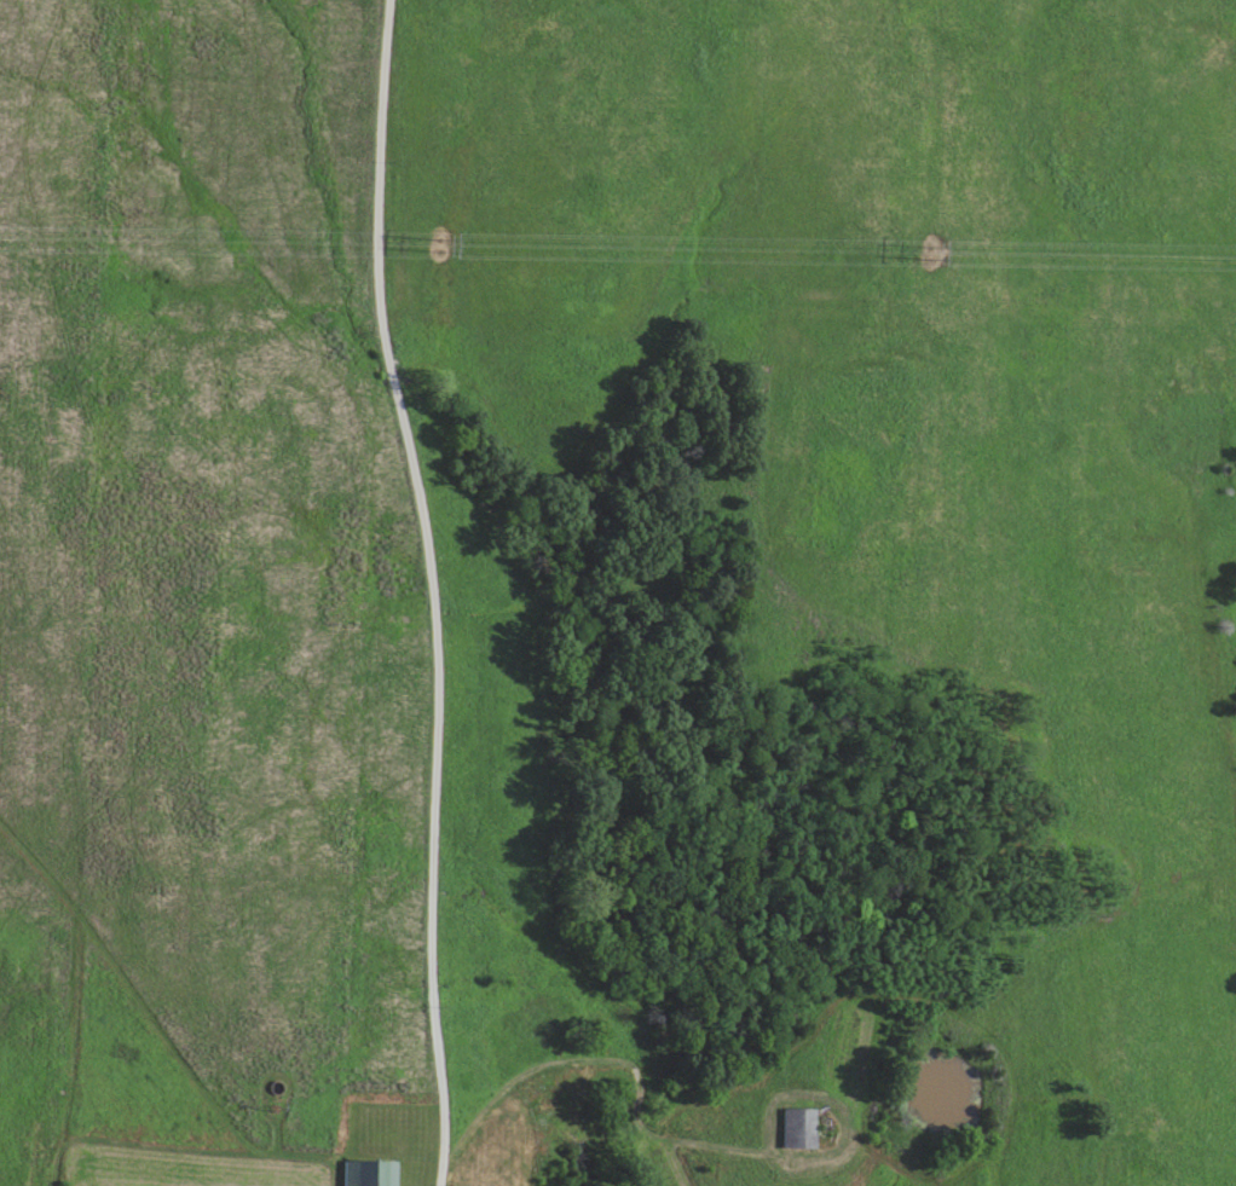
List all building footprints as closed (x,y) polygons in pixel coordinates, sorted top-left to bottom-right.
[(779,1150),(813,1150),(813,1110),(779,1110),(779,1150)] [(392,1163),(339,1163),(339,1185),(392,1185),(392,1163)]
